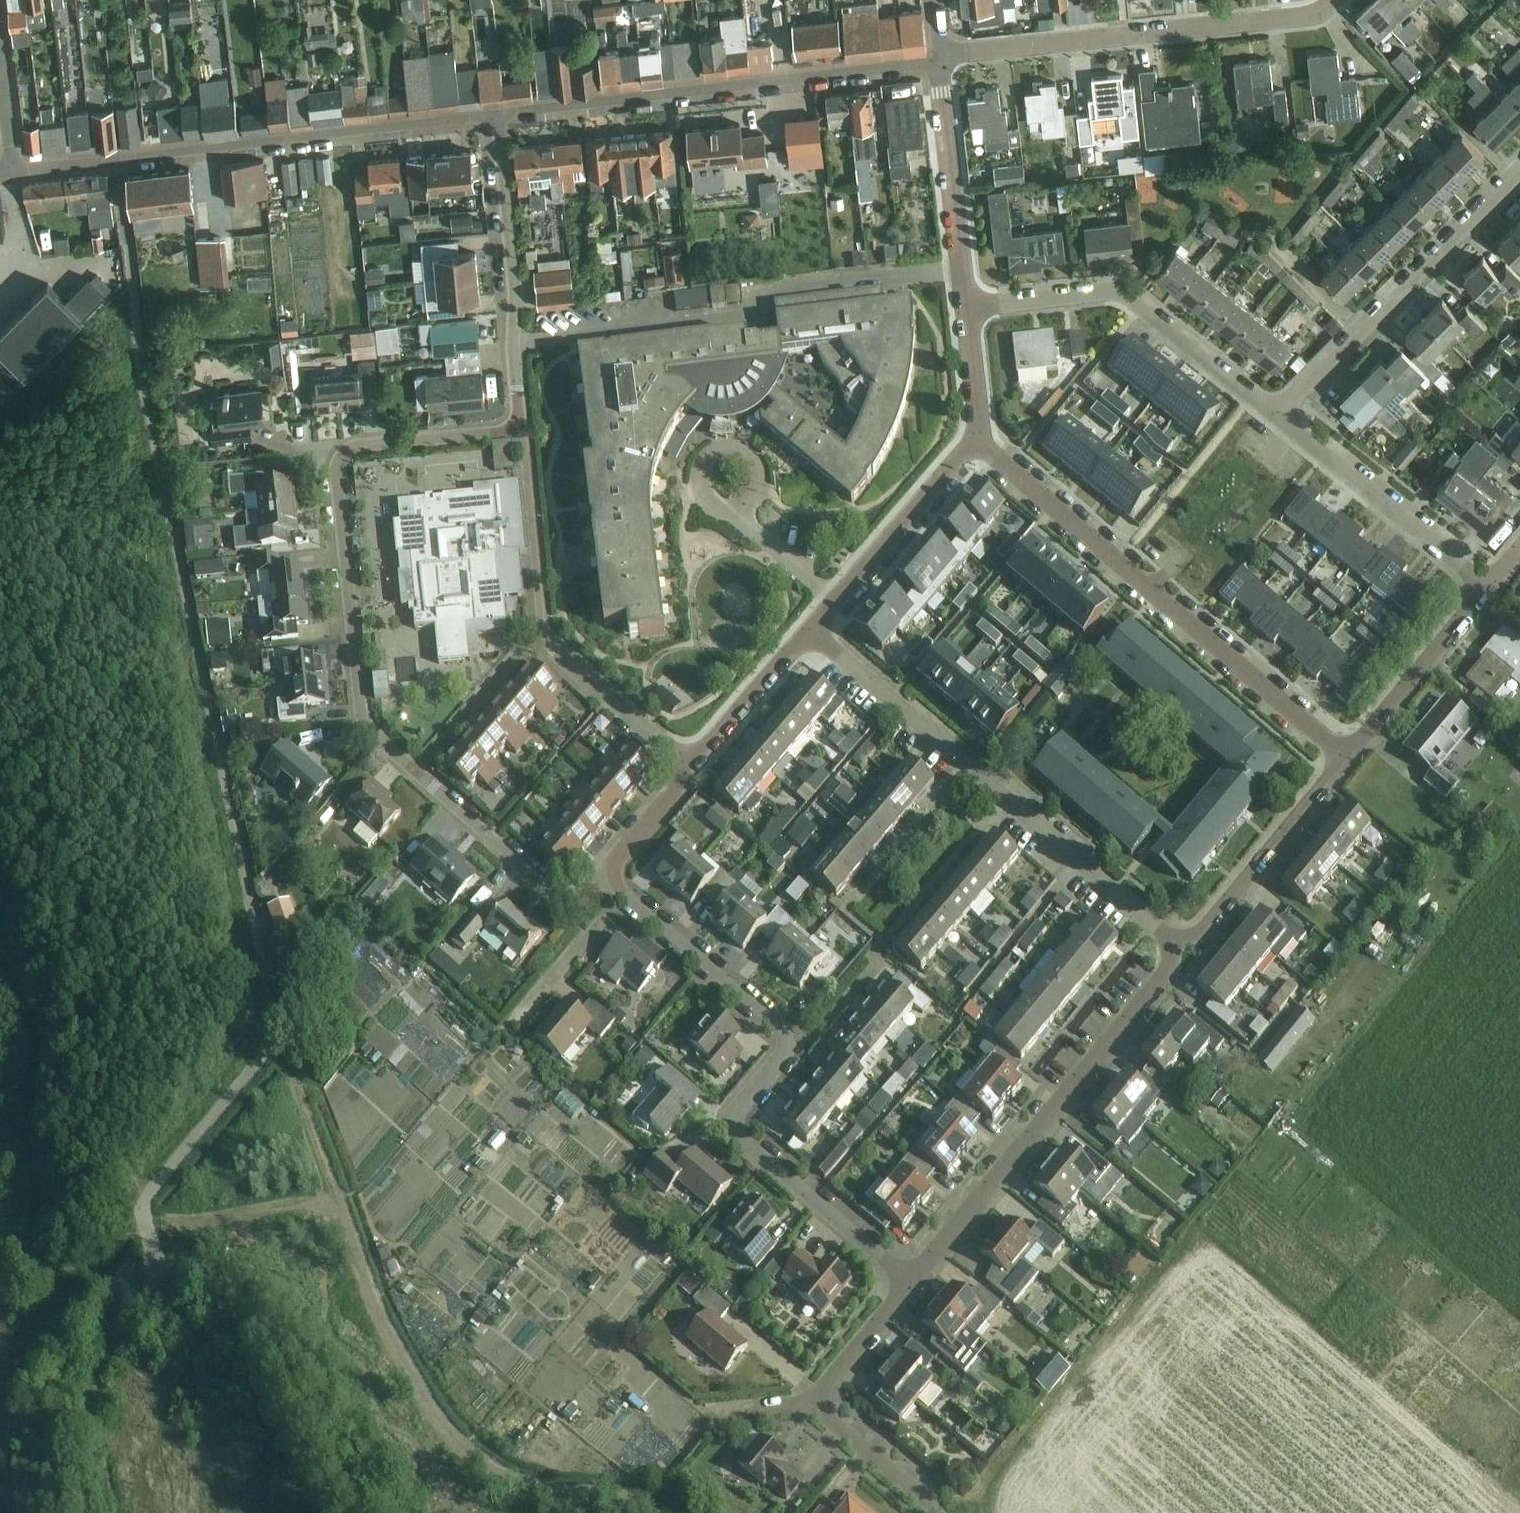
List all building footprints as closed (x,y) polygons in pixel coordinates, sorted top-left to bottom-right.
[(15,12),(8,12),(11,32),(29,31),(27,19),(26,10),(24,0),(13,0),(15,12)] [(26,10),(43,8),(42,0),(24,0),(26,10)] [(402,18),(424,15),(422,0),(400,0),(402,18)] [(842,50),(838,21),(834,22),(831,0),(789,5),(796,55),(842,50)] [(962,13),(969,13),(970,25),(1004,21),(1003,7),(1015,6),(1015,0),(960,0),(962,13)] [(1396,19),(1379,0),(1375,0),(1357,16),(1377,37),(1389,25),(1406,44),(1414,37),(1402,26),(1396,19)] [(1415,2),(1413,0),(1379,0),(1396,19),(1415,2)] [(1451,0),(1436,0),(1444,9),(1453,2),(1451,0)] [(646,1),(634,3),(635,15),(648,13),(646,1)] [(1421,7),(1426,18),(1438,13),(1433,1),(1421,7)] [(191,2),(169,4),(171,22),(193,19),(191,2)] [(621,4),(613,5),(614,14),(620,13),(622,11),(621,4)] [(594,19),(614,17),(614,14),(613,5),(593,7),(594,19)] [(879,17),(878,9),(842,13),(847,61),(883,57),(879,17)] [(899,13),(899,15),(904,55),(925,52),(921,11),(899,13)] [(883,57),(904,55),(899,15),(879,17),(883,57)] [(1402,26),(1414,37),(1418,43),(1427,35),(1411,18),(1402,26)] [(1053,19),(1038,20),(1039,29),(1039,30),(1054,29),(1054,28),(1053,19)] [(1487,19),(1481,25),(1490,35),(1496,28),(1487,19)] [(311,21),(303,22),(306,48),(329,45),(327,30),(312,31),(311,21)] [(642,82),(638,51),(628,52),(626,32),(616,33),(618,52),(623,85),(642,82)] [(623,85),(618,52),(606,53),(605,43),(606,42),(605,33),(597,34),(603,87),(623,85)] [(701,40),(705,77),(728,74),(728,73),(749,71),(747,48),(745,34),(701,40)] [(675,76),(671,44),(660,45),(659,37),(650,38),(651,49),(638,51),(642,82),(663,80),(662,77),(675,76)] [(1499,47),(1508,55),(1515,47),(1507,39),(1499,47)] [(671,44),(675,76),(699,73),(696,41),(671,44)] [(573,94),(570,66),(568,46),(551,48),(556,96),(573,94)] [(747,48),(749,71),(772,68),(769,46),(747,48)] [(1519,65),(1519,50),(1518,48),(1509,57),(1519,67),(1519,65)] [(321,50),(308,51),(309,63),(319,62),(318,58),(322,58),(321,50)] [(1418,69),(1401,51),(1391,60),(1408,78),(1418,69)] [(1336,53),(1307,56),(1311,92),(1327,91),(1328,100),(1325,101),(1327,122),(1360,119),(1355,79),(1339,80),(1336,53)] [(1510,75),(1519,67),(1509,57),(1501,65),(1510,75)] [(1288,123),(1287,108),(1285,91),(1272,93),(1269,60),(1233,63),(1237,105),(1273,102),(1275,124),(1288,123)] [(458,89),(456,72),(455,61),(430,64),(432,82),(433,82),(434,111),(460,108),(458,89)] [(570,66),(573,94),(599,91),(596,63),(570,66)] [(404,67),(407,87),(410,113),(434,111),(433,82),(432,82),(430,64),(404,67)] [(179,81),(178,65),(163,65),(163,81),(179,81)] [(152,67),(137,69),(138,80),(153,78),(152,67)] [(260,67),(248,69),(250,84),(262,83),(260,67)] [(501,84),(499,70),(499,67),(477,70),(479,87),(481,105),(504,103),(502,84),(501,84)] [(502,84),(504,103),(532,99),(530,80),(521,81),(519,68),(499,70),(501,84),(502,84)] [(479,87),(477,70),(456,72),(458,89),(460,108),(481,105),(479,87)] [(1155,72),(1140,74),(1148,143),(1198,138),(1196,119),(1194,103),(1192,84),(1156,88),(1155,72)] [(365,75),(353,77),(354,86),(366,84),(365,75)] [(1094,98),(1089,99),(1090,115),(1091,115),(1091,117),(1119,114),(1122,138),(1139,136),(1133,85),(1123,86),(1122,75),(1092,78),(1094,98)] [(200,82),(202,103),(205,135),(205,139),(238,134),(234,99),(229,100),(227,79),(200,82)] [(1509,91),(1519,102),(1519,80),(1509,91)] [(152,81),(146,91),(159,98),(165,88),(152,81)] [(1063,114),(1062,105),(1057,105),(1054,83),(1033,85),(1034,92),(1024,93),(1027,120),(1041,119),(1043,134),(1065,132),(1066,144),(1079,143),(1077,117),(1076,112),(1063,114)] [(1475,91),(1485,101),(1494,92),(1484,83),(1475,91)] [(368,100),(368,95),(366,84),(354,86),(356,99),(347,100),(350,120),(370,118),(368,100)] [(312,125),(308,93),(307,86),(287,88),(287,95),(291,128),(312,125)] [(390,116),(388,98),(387,86),(376,87),(376,93),(368,95),(368,100),(370,118),(390,116)] [(390,116),(410,113),(407,87),(400,88),(401,96),(388,98),(390,116)] [(256,101),(257,109),(265,108),(263,88),(251,90),(253,102),(256,101)] [(341,89),(308,93),(312,125),(345,121),(343,100),(341,89)] [(1000,112),(997,89),(976,92),(977,98),(968,99),(971,129),(985,128),(986,141),(1008,138),(1009,145),(1020,144),(1019,130),(1007,131),(1005,112),(1000,112)] [(1475,91),(1467,99),(1477,109),(1485,101),(1475,91)] [(1519,119),(1519,102),(1509,91),(1492,108),(1512,128),(1519,119)] [(848,94),(851,125),(857,179),(871,178),(869,157),(864,157),(861,129),(873,128),(870,92),(848,94)] [(829,128),(851,125),(848,94),(826,97),(829,128)] [(270,131),(291,128),(287,95),(266,98),(268,111),(270,131)] [(1400,109),(1407,116),(1419,101),(1411,95),(1400,109)] [(892,145),(904,144),(904,146),(922,144),(919,121),(918,121),(915,98),(887,101),(892,145)] [(184,137),(205,135),(202,103),(180,106),(184,137)] [(161,140),(184,137),(180,106),(157,109),(161,140)] [(135,107),(116,110),(121,147),(140,144),(135,107)] [(52,108),(41,109),(43,121),(54,119),(52,108)] [(1512,128),(1492,108),(1484,116),(1474,125),(1494,145),(1512,128)] [(1395,130),(1407,116),(1400,109),(1387,124),(1395,130)] [(243,134),(270,131),(268,111),(241,114),(243,134)] [(87,113),(67,116),(71,149),(91,147),(87,113)] [(96,150),(116,148),(112,113),(92,116),(96,150)] [(1077,117),(1079,143),(1094,141),(1091,117),(1091,115),(1090,115),(1077,117)] [(818,117),(786,120),(791,168),(823,164),(818,117)] [(1310,135),(1308,123),(1297,124),(1299,145),(1306,144),(1305,136),(1310,135)] [(160,144),(160,140),(158,124),(147,125),(149,145),(160,144)] [(64,125),(40,128),(43,152),(67,149),(64,125)] [(726,187),(724,160),(734,159),(734,166),(765,163),(762,135),(740,137),(739,125),(720,126),(721,129),(707,131),(706,128),(687,130),(690,163),(692,163),(694,190),(726,187)] [(39,126),(24,128),(27,152),(42,150),(39,126)] [(650,134),(653,169),(667,168),(668,183),(675,182),(670,132),(650,134)] [(1368,147),(1375,154),(1387,139),(1380,132),(1368,147)] [(648,133),(607,137),(607,138),(614,188),(655,185),(648,133)] [(1239,158),(1250,144),(1238,135),(1228,148),(1239,158)] [(1444,153),(1465,175),(1484,156),(1462,135),(1444,153)] [(601,174),(611,173),(607,138),(586,140),(590,190),(603,189),(601,174)] [(558,143),(563,190),(575,189),(574,179),(584,178),(581,141),(558,143)] [(564,201),(563,190),(558,143),(537,145),(539,172),(550,171),(553,202),(564,201)] [(529,173),(539,172),(537,145),(513,148),(518,195),(531,194),(529,173)] [(1363,169),(1375,154),(1368,147),(1355,162),(1363,169)] [(1094,162),(1094,148),(1083,148),(1083,162),(1094,162)] [(431,193),(475,189),(472,149),(427,153),(431,193)] [(1166,153),(1143,155),(1145,170),(1145,174),(1168,171),(1168,168),(1166,153)] [(1448,192),(1465,175),(1444,153),(1426,170),(1448,192)] [(411,194),(428,193),(425,156),(408,158),(411,194)] [(1141,156),(1125,157),(1126,172),(1142,170),(1141,156)] [(329,157),(317,158),(320,183),(331,181),(329,157)] [(407,185),(402,186),(400,158),(369,161),(370,174),(355,176),(359,217),(375,215),(374,203),(390,201),(391,215),(410,213),(407,185)] [(312,159),(300,160),(302,185),(314,184),(312,159)] [(1078,160),(1065,162),(1066,174),(1079,173),(1078,160)] [(263,161),(221,166),(225,202),(267,197),(263,161)] [(294,161),(282,162),(285,193),(297,192),(294,161)] [(1022,161),(994,165),(996,181),(1024,178),(1022,161)] [(133,213),(193,206),(189,170),(129,176),(133,213)] [(1431,210),(1448,192),(1426,170),(1409,188),(1431,210)] [(1336,184),(1343,192),(1355,178),(1347,171),(1336,184)] [(91,226),(113,223),(110,193),(109,193),(107,175),(86,178),(89,211),(91,226)] [(89,211),(86,178),(66,180),(69,207),(69,213),(89,211)] [(48,209),(69,207),(66,180),(45,183),(48,209)] [(777,180),(760,182),(763,214),(780,213),(777,180)] [(28,211),(48,209),(45,183),(24,185),(25,200),(28,211)] [(1331,206),(1343,192),(1336,184),(1323,200),(1331,206)] [(1413,227),(1431,210),(1409,188),(1391,205),(1413,227)] [(667,190),(668,203),(678,202),(677,189),(667,190)] [(1128,223),(1085,228),(1089,263),(1133,257),(1130,237),(1142,236),(1138,196),(1125,198),(1128,223)] [(1067,197),(1058,198),(1059,210),(1069,209),(1067,197)] [(843,200),(832,201),(833,209),(843,207),(843,200)] [(1396,244),(1413,227),(1391,205),(1374,223),(1396,244)] [(1011,236),(1010,225),(1008,207),(990,209),(995,253),(1008,252),(1010,271),(1041,268),(1041,264),(1064,261),(1060,230),(1011,236)] [(1304,222),(1312,229),(1323,216),(1315,209),(1304,222)] [(756,213),(745,214),(746,225),(757,224),(756,213)] [(472,216),(451,218),(453,232),(472,230),(473,231),(483,230),(481,220),(472,221),(472,216)] [(643,216),(643,227),(661,227),(660,216),(643,216)] [(1219,237),(1223,228),(1206,219),(1201,228),(1219,237)] [(79,220),(65,223),(69,238),(83,235),(79,220)] [(1321,220),(1313,228),(1331,246),(1339,237),(1321,220)] [(1298,245),(1312,229),(1304,222),(1291,238),(1298,245)] [(1378,262),(1396,244),(1374,223),(1357,240),(1378,262)] [(1519,265),(1519,230),(1516,226),(1497,244),(1519,266),(1519,265)] [(1223,228),(1219,237),(1235,245),(1240,236),(1223,228)] [(641,232),(627,233),(628,244),(642,243),(641,232)] [(102,233),(92,234),(94,248),(104,247),(102,233)] [(612,250),(610,233),(597,235),(600,263),(617,261),(616,250),(612,250)] [(252,234),(198,240),(203,287),(257,282),(252,234)] [(70,252),(68,236),(53,238),(56,254),(70,252)] [(1361,279),(1378,262),(1357,240),(1339,257),(1361,279)] [(429,281),(478,275),(475,253),(452,255),(451,242),(424,245),(425,259),(427,259),(429,281)] [(1263,260),(1270,253),(1251,242),(1246,251),(1263,260)] [(1184,256),(1189,250),(1181,243),(1175,250),(1156,274),(1176,290),(1195,266),(1184,256)] [(905,247),(903,257),(915,259),(916,248),(905,247)] [(535,249),(526,249),(527,267),(537,266),(535,249)] [(627,249),(619,250),(621,265),(629,264),(627,249)] [(897,250),(885,251),(886,263),(898,261),(897,250)] [(681,252),(664,253),(668,290),(684,288),(681,252)] [(1281,278),(1287,270),(1270,253),(1263,260),(1281,278)] [(110,254),(103,261),(116,276),(124,269),(110,254)] [(866,256),(854,258),(855,271),(867,270),(866,256)] [(1342,298),(1361,279),(1339,257),(1320,276),(1342,298)] [(1514,293),(1519,287),(1519,280),(1505,265),(1496,274),(1482,260),(1463,278),(1485,300),(1493,292),(1499,297),(1503,293),(1509,298),(1514,293)] [(845,263),(835,264),(836,274),(846,272),(845,263)] [(1195,305),(1214,281),(1195,266),(1176,290),(1195,305)] [(574,305),(572,289),(570,267),(535,271),(538,308),(574,305)] [(383,269),(369,270),(371,283),(384,282),(383,269)] [(1298,295),(1305,287),(1287,270),(1281,278),(1298,295)] [(478,275),(429,281),(430,300),(429,300),(430,314),(458,312),(456,299),(480,297),(478,275)] [(664,277),(647,279),(648,293),(665,291),(664,277)] [(0,332),(0,350),(25,375),(105,295),(88,278),(65,301),(48,284),(0,332)] [(1214,321),(1233,297),(1214,281),(1195,305),(1214,321)] [(380,287),(368,289),(370,308),(383,306),(380,287)] [(1305,287),(1298,295),(1312,309),(1319,302),(1305,287)] [(710,292),(674,297),(676,313),(712,309),(712,310),(727,308),(727,307),(743,305),(741,288),(725,290),(710,292)] [(619,289),(602,291),(603,299),(620,297),(619,289)] [(914,354),(915,339),(913,339),(912,329),(914,329),(913,315),(912,303),(885,307),(883,291),(774,304),(779,344),(748,347),(747,337),(612,354),(612,356),(606,356),(606,355),(579,358),(591,454),(593,454),(594,464),(584,465),(591,521),(593,521),(594,529),(592,529),(604,627),(628,624),(629,638),(640,637),(640,638),(665,635),(662,608),(652,525),(651,514),(652,504),(653,493),(654,482),(657,472),(660,461),(665,451),(670,442),(675,432),(682,422),(688,416),(691,413),(695,415),(700,418),(705,420),(710,422),(716,423),(714,433),(729,433),(728,423),(735,422),(741,420),(747,417),(753,414),(758,410),(763,404),(775,413),(762,428),(852,504),(866,487),(868,484),(867,483),(872,475),(874,476),(881,463),(888,451),(894,438),(899,424),(904,410),(908,396),(911,382),(913,368),(914,354)] [(1233,336),(1252,312),(1233,297),(1214,321),(1233,336)] [(1424,319),(1450,345),(1457,338),(1452,333),(1462,323),(1477,337),(1486,328),(1464,306),(1455,314),(1442,301),(1424,319)] [(1252,352),(1271,328),(1252,312),(1233,336),(1252,352)] [(1332,316),(1324,324),(1334,334),(1342,325),(1332,316)] [(1443,352),(1450,345),(1424,319),(1405,337),(1419,351),(1410,360),(1423,373),(1432,382),(1442,372),(1428,357),(1438,347),(1443,352)] [(446,363),(458,362),(456,346),(462,346),(462,348),(478,347),(476,321),(431,325),(431,322),(419,323),(421,343),(433,342),(434,354),(445,353),(446,363)] [(399,350),(397,326),(376,328),(378,352),(399,350)] [(291,327),(282,328),(283,337),(291,336),(291,327)] [(1293,353),(1288,348),(1291,344),(1271,328),(1252,352),(1276,372),(1285,361),(1286,362),(1293,353)] [(353,359),(377,356),(374,330),(350,333),(353,359)] [(1511,331),(1501,340),(1507,347),(1517,337),(1511,331)] [(1053,335),(1013,339),(1017,376),(1057,372),(1053,335)] [(1083,336),(1070,337),(1073,362),(1086,361),(1083,336)] [(1133,339),(1108,370),(1131,388),(1155,357),(1133,339)] [(306,356),(304,340),(282,342),(284,363),(300,362),(300,356),(306,356)] [(281,363),(278,342),(262,344),(265,365),(281,363)] [(1423,373),(1410,360),(1401,351),(1385,367),(1380,362),(1361,381),(1387,408),(1397,417),(1406,408),(1390,392),(1398,383),(1406,391),(1416,380),(1423,373)] [(1298,356),(1289,365),(1295,372),(1305,363),(1298,356)] [(1155,357),(1131,388),(1152,405),(1177,374),(1155,357)] [(360,374),(313,378),(316,409),(364,404),(362,389),(374,388),(371,362),(359,363),(360,374)] [(418,409),(429,408),(443,406),(444,411),(470,408),(469,403),(483,402),(480,372),(459,374),(458,362),(446,363),(447,375),(415,379),(418,409)] [(17,384),(0,368),(0,401),(17,384)] [(1177,374),(1152,405),(1173,423),(1198,392),(1177,374)] [(1451,378),(1441,386),(1448,394),(1457,385),(1451,378)] [(1397,417),(1387,408),(1361,381),(1342,400),(1350,408),(1342,417),(1353,427),(1361,419),(1362,420),(1372,410),(1388,426),(1397,417)] [(1198,392),(1173,423),(1196,441),(1221,410),(1198,392)] [(210,445),(215,444),(244,440),(242,426),(262,423),(258,393),(214,398),(215,404),(205,406),(210,445)] [(1063,398),(1057,393),(1036,417),(1042,422),(1063,398)] [(1108,393),(1101,401),(1112,410),(1119,402),(1108,393)] [(1119,402),(1112,410),(1124,420),(1131,411),(1119,402)] [(1097,406),(1090,414),(1102,423),(1109,415),(1097,406)] [(1109,415),(1102,423),(1113,433),(1120,424),(1109,415)] [(1068,420),(1043,451),(1065,469),(1090,438),(1068,420)] [(1150,427),(1144,436),(1155,445),(1162,437),(1150,427)] [(1511,446),(1496,433),(1487,443),(1510,464),(1517,456),(1519,458),(1519,435),(1511,446)] [(1414,435),(1392,460),(1403,469),(1424,444),(1414,435)] [(1162,437),(1155,445),(1166,454),(1173,446),(1162,437)] [(1090,438),(1065,469),(1087,486),(1112,455),(1090,438)] [(1140,440),(1133,449),(1145,458),(1152,450),(1140,440)] [(1443,482),(1437,491),(1456,507),(1474,484),(1498,455),(1480,440),(1464,459),(1453,450),(1433,475),(1443,482)] [(512,443),(492,445),(495,473),(515,471),(512,443)] [(1152,450),(1145,458),(1156,467),(1163,459),(1152,450)] [(1112,455),(1087,486),(1108,503),(1133,472),(1112,455)] [(1503,472),(1510,464),(1500,456),(1494,463),(1503,472)] [(1133,472),(1108,503),(1130,521),(1155,491),(1133,472)] [(1512,499),(1502,491),(1483,475),(1475,484),(1456,508),(1476,524),(1484,514),(1493,522),(1512,499)] [(246,516),(295,511),(292,487),(263,490),(262,477),(226,481),(228,500),(244,499),(246,516)] [(474,494),(443,497),(444,499),(399,504),(401,526),(394,526),(397,558),(399,558),(401,577),(399,577),(402,607),(413,606),(415,629),(436,627),(439,664),(470,661),(470,659),(480,658),(478,635),(507,633),(506,624),(508,623),(505,599),(525,597),(524,587),(521,555),(527,554),(520,484),(474,488),(474,494)] [(972,498),(969,495),(960,507),(987,529),(1003,511),(979,490),(972,498)] [(1306,537),(1325,515),(1315,507),(1320,501),(1307,491),(1284,519),(1306,537)] [(1497,519),(1502,526),(1519,514),(1519,507),(1518,504),(1497,519)] [(987,529),(960,507),(943,526),(959,540),(954,546),(969,559),(992,533),(987,529)] [(246,516),(247,531),(232,533),(234,553),(251,551),(261,550),(287,547),(286,536),(298,535),(295,511),(246,516)] [(1328,555),(1351,526),(1339,516),(1334,522),(1325,515),(1306,537),(1328,555)] [(186,523),(183,524),(186,551),(192,550),(198,549),(197,535),(195,522),(186,523)] [(1350,572),(1368,550),(1359,542),(1364,537),(1351,526),(1328,555),(1350,572)] [(1005,547),(1012,553),(1021,542),(1014,536),(1005,547)] [(949,553),(932,539),(916,559),(947,585),(969,559),(954,546),(949,553)] [(1012,553),(1005,547),(997,556),(1004,562),(1012,553)] [(1286,562),(1291,556),(1281,548),(1276,554),(1286,562)] [(1029,549),(1009,573),(1028,589),(1051,563),(1040,553),(1037,556),(1029,549)] [(261,550),(251,551),(252,559),(262,558),(261,550)] [(1372,590),(1394,561),(1382,552),(1378,557),(1368,550),(1350,572),(1372,590)] [(1295,570),(1301,564),(1291,556),(1286,562),(1295,570)] [(916,559),(899,578),(915,592),(910,598),(925,611),(947,585),(916,559)] [(260,603),(305,598),(302,570),(290,571),(289,560),(256,563),(260,603)] [(1278,575),(1283,569),(1273,561),(1268,567),(1278,575)] [(1393,607),(1411,585),(1403,577),(1407,572),(1394,561),(1372,590),(1393,607)] [(1062,572),(1051,563),(1028,589),(1046,605),(1067,581),(1060,575),(1062,572)] [(210,564),(196,566),(197,580),(211,579),(210,564)] [(1287,583),(1292,577),(1283,569),(1278,575),(1287,583)] [(1246,612),(1264,591),(1242,572),(1219,599),(1231,610),(1236,604),(1246,612)] [(1087,594),(1076,584),(1073,587),(1067,581),(1046,605),(1065,620),(1087,594)] [(1329,598),(1334,591),(1324,583),(1319,589),(1329,598)] [(1411,585),(1393,607),(1416,625),(1439,597),(1426,587),(1421,593),(1411,585)] [(961,598),(968,605),(977,594),(970,587),(961,598)] [(905,604),(888,591),(871,611),(898,634),(903,638),(925,611),(910,598),(905,604)] [(1262,636),(1285,609),(1264,591),(1246,612),(1255,620),(1249,626),(1262,636)] [(1339,605),(1344,599),(1334,591),(1329,598),(1339,605)] [(1099,603),(1087,594),(1065,620),(1084,636),(1104,613),(1096,606),(1099,603)] [(1320,611),(1325,605),(1316,597),(1311,603),(1320,611)] [(260,603),(259,603),(263,643),(296,640),(295,627),(308,626),(305,598),(260,603)] [(960,614),(968,605),(961,598),(953,607),(960,614)] [(1330,619),(1335,613),(1325,605),(1320,611),(1330,619)] [(205,619),(218,620),(219,607),(207,607),(197,609),(199,619),(205,619)] [(1288,649),(1306,627),(1285,609),(1262,636),(1273,646),(1278,640),(1288,649)] [(988,617),(998,625),(1004,618),(994,610),(988,617)] [(898,634),(871,611),(862,622),(865,624),(859,632),(882,652),(898,634)] [(1014,627),(1004,618),(998,625),(1007,633),(1014,627)] [(1372,633),(1377,627),(1368,619),(1363,625),(1372,633)] [(986,639),(992,632),(983,623),(977,631),(986,639)] [(218,624),(207,625),(208,636),(209,649),(212,649),(232,648),(231,635),(218,624)] [(1304,672),(1327,645),(1306,627),(1288,649),(1297,656),(1292,662),(1304,672)] [(1377,627),(1372,633),(1382,641),(1387,635),(1377,627)] [(1128,676),(1152,648),(1131,630),(1123,639),(1107,658),(1108,659),(1128,676)] [(1002,640),(992,632),(986,639),(996,647),(1002,640)] [(1503,632),(1484,655),(1487,658),(1466,684),(1478,694),(1469,705),(1501,731),(1511,719),(1493,704),(1511,682),(1519,690),(1519,646),(1503,632)] [(1363,646),(1368,640),(1359,633),(1354,639),(1363,646)] [(1107,658),(1123,639),(1117,635),(1097,658),(1104,664),(1108,659),(1107,658)] [(917,650),(924,656),(933,646),(926,639),(917,650)] [(1373,655),(1378,649),(1368,640),(1363,646),(1373,655)] [(1035,656),(1040,649),(1031,641),(1025,648),(1035,656)] [(429,645),(410,645),(411,666),(429,665),(429,645)] [(1330,685),(1348,663),(1327,645),(1304,672),(1316,683),(1321,677),(1330,685)] [(965,664),(946,648),(925,672),(933,679),(930,682),(942,691),(965,664)] [(1149,694),(1173,666),(1152,648),(1128,676),(1149,694)] [(1050,657),(1040,649),(1035,656),(1044,665),(1050,657)] [(916,665),(924,656),(917,650),(909,659),(916,665)] [(324,661),(301,664),(299,651),(262,655),(264,676),(285,674),(287,687),(326,683),(324,661)] [(1029,663),(1019,654),(1013,661),(1023,670),(1029,663)] [(208,659),(210,671),(220,669),(217,657),(208,659)] [(406,659),(390,659),(391,682),(406,682),(406,659)] [(1038,671),(1029,663),(1023,670),(1033,678),(1038,671)] [(1348,663),(1330,685),(1339,693),(1334,699),(1347,709),(1370,682),(1348,663)] [(983,680),(965,664),(942,691),(953,701),(956,698),(963,704),(983,680)] [(1051,681),(1044,689),(1058,701),(1063,696),(1077,678),(1063,666),(1056,675),(1051,681)] [(1170,712),(1193,684),(1173,666),(1149,694),(1170,712)] [(557,698),(553,702),(549,698),(557,690),(532,668),(517,685),(551,715),(559,706),(561,708),(564,705),(557,698)] [(389,676),(373,677),(375,701),(391,699),(389,676)] [(796,699),(820,720),(837,701),(813,680),(796,699)] [(1001,695),(983,680),(963,704),(969,709),(967,712),(978,722),(1001,695)] [(288,702),(287,702),(276,704),(279,723),(305,720),(304,709),(329,706),(326,683),(287,687),(288,702)] [(1191,729),(1214,702),(1193,684),(1170,712),(1191,729)] [(545,722),(551,715),(517,685),(503,702),(528,723),(535,714),(545,722)] [(663,690),(652,701),(670,717),(681,705),(663,690)] [(1020,711),(1001,695),(978,722),(990,732),(992,729),(1000,735),(1020,711)] [(804,739),(820,720),(796,699),(780,718),(804,739)] [(521,731),(528,723),(503,702),(489,718),(523,748),(530,739),(521,731)] [(1211,747),(1235,719),(1214,702),(1191,729),(1211,747)] [(1432,730),(1414,751),(1434,770),(1432,773),(1434,775),(1426,785),(1446,801),(1457,787),(1438,771),(1460,744),(1454,739),(1469,721),(1446,702),(1427,726),(1432,730)] [(225,738),(244,734),(240,718),(222,722),(225,738)] [(530,754),(523,748),(489,718),(475,734),(499,756),(507,748),(516,755),(517,753),(525,760),(530,754)] [(788,757),(804,739),(780,718),(764,737),(788,757)] [(1233,765),(1235,762),(1252,742),(1256,738),(1235,719),(1211,747),(1233,765)] [(855,749),(862,741),(853,733),(846,742),(855,749)] [(1506,733),(1501,739),(1513,749),(1517,743),(1506,733)] [(492,764),(499,756),(475,734),(460,750),(494,780),(501,772),(492,764)] [(551,741),(560,749),(565,743),(556,735),(551,741)] [(772,776),(788,757),(764,737),(747,756),(772,776)] [(581,740),(574,748),(580,753),(587,745),(581,740)] [(847,758),(855,749),(846,742),(838,750),(847,758)] [(1244,761),(1268,781),(1280,767),(1252,742),(1235,762),(1240,766),(1244,761)] [(859,753),(868,761),(876,752),(867,745),(859,753)] [(604,746),(597,754),(604,760),(611,752),(604,746)] [(329,783),(287,747),(264,773),(275,783),(279,778),(297,794),(292,799),(306,810),(329,783)] [(1059,797),(1082,770),(1058,749),(1035,776),(1059,797)] [(493,782),(494,780),(460,750),(445,768),(456,777),(452,781),(466,793),(478,780),(487,788),(504,803),(510,797),(493,782)] [(638,790),(653,773),(628,752),(621,761),(611,752),(604,760),(638,790)] [(861,770),(868,761),(859,753),(852,762),(861,770)] [(835,774),(846,760),(839,754),(827,767),(835,774)] [(755,795),(772,776),(747,756),(731,774),(755,795)] [(624,806),(638,790),(604,760),(597,768),(607,777),(600,785),(624,806)] [(1257,794),(1268,781),(1244,761),(1240,766),(1224,785),(1251,809),(1260,797),(1257,794)] [(893,783),(918,804),(934,784),(910,764),(893,783)] [(1083,817),(1106,790),(1082,770),(1059,797),(1083,817)] [(822,787),(830,778),(821,771),(813,779),(822,787)] [(763,802),(755,795),(731,774),(715,794),(716,795),(710,801),(721,811),(727,804),(739,814),(744,809),(749,813),(753,813),(763,802)] [(524,797),(534,784),(523,775),(513,788),(524,797)] [(815,796),(822,787),(813,779),(806,788),(815,796)] [(827,791),(836,799),(843,790),(834,782),(827,791)] [(901,822),(918,804),(893,783),(877,802),(901,822)] [(385,795),(372,785),(347,813),(363,827),(354,837),(369,851),(378,840),(380,841),(401,817),(381,800),(385,795)] [(610,823),(624,806),(600,785),(592,794),(582,786),(576,793),(610,823)] [(1231,833),(1251,809),(1224,785),(1204,810),(1231,833)] [(1107,837),(1130,810),(1106,790),(1083,817),(1107,837)] [(828,807),(836,799),(827,791),(819,800),(828,807)] [(596,839),(610,823),(576,793),(568,802),(578,810),(571,818),(596,839)] [(789,804),(800,813),(806,806),(805,805),(807,802),(798,795),(796,797),(795,797),(789,804)] [(508,807),(514,800),(510,797),(504,803),(508,807)] [(885,841),(901,822),(877,802),(861,821),(885,841)] [(1494,806),(1485,816),(1495,825),(1504,816),(1494,806)] [(733,823),(717,808),(705,822),(722,836),(733,823)] [(790,825),(797,816),(788,808),(781,817),(790,825)] [(1130,810),(1107,837),(1131,858),(1154,831),(1130,810)] [(1210,858),(1231,833),(1204,810),(1183,834),(1210,858)] [(1330,830),(1354,850),(1370,830),(1346,810),(1330,830)] [(782,833),(790,825),(781,817),(773,826),(782,833)] [(581,855),(596,839),(571,818),(563,827),(553,818),(547,825),(581,855)] [(817,833),(811,827),(802,820),(794,829),(809,842),(817,833)] [(869,860),(885,841),(861,821),(845,839),(869,860)] [(566,872),(581,855),(547,825),(539,834),(549,843),(542,851),(566,872)] [(802,850),(809,842),(794,829),(787,837),(802,850)] [(1338,869),(1354,850),(1330,830),(1314,849),(1338,869)] [(1190,882),(1210,858),(1183,834),(1163,858),(1163,859),(1182,875),(1190,882)] [(675,892),(698,864),(689,857),(696,850),(678,835),(662,854),(671,862),(658,877),(675,892)] [(977,856),(1001,877),(1018,857),(994,837),(977,856)] [(853,879),(869,860),(845,839),(829,858),(853,879)] [(781,840),(770,852),(779,861),(781,859),(784,862),(791,854),(788,851),(790,849),(781,840)] [(452,905),(474,880),(446,857),(450,852),(438,841),(412,871),(452,905)] [(1323,888),(1338,869),(1314,849),(1299,868),(1323,888)] [(1163,859),(1163,858),(1159,854),(1153,861),(1177,880),(1182,875),(1163,859)] [(985,895),(1001,877),(977,856),(962,875),(985,895)] [(836,898),(853,879),(829,858),(812,877),(836,898)] [(1380,872),(1390,880),(1398,870),(1389,862),(1380,872)] [(714,899),(730,880),(721,871),(715,879),(698,864),(675,892),(692,906),(705,891),(714,899)] [(1307,907),(1323,888),(1299,868),(1282,887),(1307,907)] [(1384,887),(1390,880),(1380,872),(1374,879),(1384,887)] [(969,914),(985,895),(962,875),(945,894),(969,914)] [(756,902),(739,887),(730,880),(714,899),(723,906),(709,922),(726,936),(750,909),(756,902)] [(1027,899),(1036,906),(1043,897),(1034,890),(1027,899)] [(953,933),(969,914),(945,894),(929,912),(953,933)] [(1054,905),(1065,915),(1073,906),(1061,896),(1054,905)] [(1029,915),(1036,906),(1027,899),(1019,908),(1029,915)] [(1349,909),(1359,917),(1367,908),(1357,900),(1349,909)] [(296,929),(287,903),(274,907),(274,909),(268,911),(276,935),(284,932),(287,941),(298,937),(295,929),(296,929)] [(521,960),(542,935),(539,933),(540,932),(532,925),(531,926),(507,906),(486,930),(521,960)] [(771,937),(787,918),(778,910),(767,923),(750,909),(726,936),(743,951),(762,929),(771,937)] [(1352,926),(1359,917),(1349,909),(1342,918),(1352,926)] [(1407,919),(1422,931),(1429,923),(1413,910),(1407,919)] [(938,951),(953,933),(929,912),(914,931),(938,951)] [(1278,962),(1293,943),(1298,947),(1306,937),(1283,918),(1275,928),(1259,915),(1244,933),(1271,956),(1278,962)] [(783,975),(807,947),(790,933),(796,926),(787,918),(771,937),(780,945),(766,960),(783,975)] [(466,949),(484,928),(473,919),(455,940),(466,949)] [(1074,942),(1101,964),(1118,944),(1091,922),(1074,942)] [(1027,936),(1037,944),(1047,931),(1038,923),(1027,936)] [(1012,936),(1012,935),(1003,928),(995,937),(1005,944),(1012,936)] [(921,971),(938,951),(914,931),(897,950),(921,971)] [(1255,975),(1271,956),(1244,933),(1228,953),(1255,975)] [(268,935),(272,956),(279,955),(276,934),(274,935),(274,934),(268,935)] [(1028,955),(1037,944),(1027,936),(1018,947),(1028,955)] [(997,953),(1005,944),(995,937),(988,946),(997,953)] [(620,938),(600,961),(638,994),(649,981),(645,978),(654,968),(658,971),(667,960),(641,939),(633,949),(620,938)] [(1085,984),(1101,964),(1074,942),(1066,953),(1061,949),(1054,958),(1058,962),(1085,984)] [(807,947),(783,975),(800,989),(813,974),(822,982),(839,963),(822,948),(815,955),(807,947)] [(1371,948),(1366,954),(1374,960),(1379,953),(1371,948)] [(438,951),(430,961),(445,974),(453,965),(438,951)] [(989,963),(995,956),(989,951),(983,958),(989,963)] [(1240,993),(1255,975),(1228,953),(1213,971),(1240,993)] [(995,975),(1004,983),(1015,970),(1005,962),(995,975)] [(1068,1003),(1085,984),(1058,962),(1042,981),(1068,1003)] [(971,966),(964,975),(973,982),(981,974),(971,966)] [(1311,969),(1303,978),(1314,987),(1322,978),(1311,969)] [(1225,1012),(1240,993),(1213,971),(1198,989),(1213,1002),(1205,1012),(1227,1030),(1235,1021),(1225,1012)] [(964,975),(957,984),(965,991),(966,991),(973,982),(964,975)] [(989,1001),(1004,983),(995,975),(980,994),(989,1001)] [(1052,1023),(1068,1003),(1042,981),(1026,1001),(1052,1023)] [(1280,995),(1288,1002),(1299,990),(1290,982),(1280,995)] [(874,1002),(900,1024),(914,1007),(923,1015),(931,1005),(912,989),(904,998),(889,985),(874,1002)] [(1308,986),(1302,993),(1307,997),(1313,990),(1309,987),(1308,986)] [(1280,1013),(1288,1002),(1280,995),(1271,1006),(1280,1013)] [(600,1040),(615,1022),(591,1001),(581,1014),(566,1002),(535,1038),(562,1060),(588,1029),(600,1040)] [(1036,1042),(1052,1023),(1026,1001),(1010,1020),(1036,1042)] [(886,1040),(900,1024),(874,1002),(860,1018),(886,1040)] [(983,1015),(971,1005),(963,1014),(975,1024),(983,1015)] [(627,1019),(617,1010),(611,1018),(621,1026),(627,1019)] [(1284,1029),(1268,1049),(1283,1061),(1314,1023),(1299,1011),(1284,1029)] [(719,1079),(737,1058),(729,1051),(728,1047),(739,1034),(714,1013),(688,1043),(698,1052),(696,1055),(696,1059),(719,1079)] [(872,1057),(886,1040),(860,1018),(846,1035),(872,1057)] [(1186,1027),(1174,1020),(1159,1040),(1180,1059),(1193,1069),(1209,1049),(1216,1054),(1223,1045),(1192,1019),(1186,1027)] [(1259,1019),(1249,1031),(1259,1039),(1268,1027),(1259,1019)] [(1021,1060),(1036,1042),(1010,1020),(995,1039),(1021,1060)] [(858,1073),(872,1057),(846,1035),(832,1052),(838,1057),(838,1056),(858,1073)] [(628,1056),(637,1045),(630,1039),(621,1050),(628,1056)] [(1165,1078),(1180,1059),(1159,1040),(1157,1039),(1140,1059),(1151,1068),(1143,1077),(1162,1093),(1170,1083),(1165,1078)] [(362,1043),(357,1050),(366,1057),(371,1050),(362,1043)] [(988,1046),(982,1054),(989,1060),(998,1050),(990,1043),(988,1046)] [(926,1048),(916,1059),(927,1068),(936,1057),(926,1048)] [(646,1050),(635,1062),(644,1070),(655,1058),(646,1050)] [(1020,1068),(998,1050),(989,1060),(993,1063),(979,1080),(1007,1103),(1011,1099),(1012,1100),(1023,1086),(1022,1085),(1022,1086),(1012,1078),(1020,1068)] [(864,1078),(858,1073),(838,1056),(838,1057),(824,1073),(850,1095),(864,1078)] [(905,1085),(919,1069),(910,1062),(896,1078),(899,1080),(905,1085)] [(665,1139),(689,1110),(680,1103),(680,1099),(690,1087),(668,1069),(656,1083),(660,1087),(633,1119),(648,1131),(652,1127),(665,1139)] [(836,1111),(850,1095),(824,1073),(810,1089),(836,1111)] [(1154,1102),(1162,1093),(1143,1077),(1136,1086),(1126,1077),(1109,1097),(1132,1116),(1142,1124),(1158,1105),(1154,1102)] [(892,1101),(905,1085),(899,1080),(891,1088),(885,1095),(892,1101)] [(1003,1108),(1007,1103),(979,1080),(964,1098),(961,1094),(952,1104),(975,1123),(982,1114),(992,1122),(993,1123),(1004,1109),(1003,1108)] [(843,1117),(836,1111),(810,1089),(796,1106),(822,1127),(830,1117),(838,1124),(843,1117)] [(1218,1112),(1229,1099),(1222,1092),(1210,1105),(1218,1112)] [(870,1105),(881,1114),(890,1104),(879,1095),(870,1105)] [(1142,1124),(1132,1116),(1109,1097),(1093,1117),(1103,1125),(1096,1134),(1114,1150),(1121,1141),(1128,1146),(1144,1126),(1142,1124)] [(975,1123),(952,1104),(946,1099),(941,1106),(947,1111),(944,1114),(948,1117),(934,1135),(962,1158),(966,1153),(967,1154),(978,1140),(977,1139),(977,1140),(967,1132),(975,1123)] [(807,1145),(822,1127),(796,1106),(782,1123),(807,1145)] [(863,1135),(877,1119),(867,1110),(853,1126),(857,1129),(863,1135)] [(876,1133),(886,1141),(892,1134),(883,1126),(876,1133)] [(849,1151),(863,1135),(857,1129),(843,1145),(849,1151)] [(958,1163),(962,1158),(934,1135),(919,1152),(916,1149),(907,1159),(930,1177),(937,1168),(947,1176),(946,1176),(948,1177),(959,1164),(958,1163)] [(522,1136),(517,1142),(524,1147),(529,1141),(522,1136)] [(796,1156),(802,1149),(793,1141),(787,1148),(796,1156)] [(849,1151),(843,1145),(840,1143),(823,1162),(815,1171),(825,1179),(849,1151)] [(1050,1168),(1080,1193),(1089,1182),(1096,1188),(1111,1169),(1091,1153),(1082,1164),(1065,1150),(1057,1159),(1050,1168)] [(710,1210),(732,1183),(695,1152),(682,1167),(665,1153),(645,1177),(666,1195),(677,1182),(710,1210)] [(1128,1158),(1114,1174),(1127,1185),(1141,1168),(1128,1158)] [(922,1186),(930,1177),(907,1159),(899,1169),(903,1172),(888,1189),(916,1212),(921,1207),(922,1208),(933,1195),(932,1194),(922,1186)] [(1216,1164),(1209,1173),(1218,1180),(1225,1171),(1216,1164)] [(1042,1178),(1034,1187),(1051,1201),(1042,1212),(1062,1229),(1077,1210),(1071,1204),(1080,1193),(1050,1168),(1042,1178)] [(1201,1179),(1192,1190),(1203,1199),(1212,1188),(1201,1179)] [(760,1181),(757,1202),(773,1204),(776,1183),(760,1181)] [(912,1217),(916,1212),(888,1189),(874,1206),(870,1203),(862,1213),(884,1232),(892,1222),(902,1230),(901,1231),(902,1231),(914,1218),(912,1217)] [(610,1200),(620,1208),(626,1201),(616,1193),(610,1200)] [(863,1197),(855,1207),(862,1213),(870,1203),(863,1197)] [(761,1237),(775,1220),(750,1199),(725,1229),(742,1244),(735,1252),(757,1271),(760,1268),(762,1270),(768,1263),(766,1261),(776,1250),(761,1237)] [(993,1237),(1022,1261),(1036,1245),(1052,1259),(1064,1244),(1040,1224),(1028,1238),(1007,1220),(993,1237)] [(1165,1245),(1149,1232),(1141,1242),(1157,1254),(1165,1245)] [(1039,1275),(1022,1261),(993,1237),(979,1253),(1000,1271),(989,1285),(1013,1306),(1039,1275)] [(387,1251),(378,1254),(381,1262),(389,1259),(387,1251)] [(1141,1251),(1136,1258),(1148,1267),(1153,1261),(1141,1251)] [(781,1253),(773,1262),(780,1268),(788,1260),(781,1253)] [(134,1276),(146,1262),(138,1254),(125,1269),(134,1276)] [(818,1313),(822,1316),(850,1282),(826,1261),(819,1269),(802,1255),(785,1275),(786,1276),(781,1281),(798,1295),(797,1296),(810,1306),(809,1309),(815,1314),(818,1313)] [(1425,1262),(1419,1270),(1428,1277),(1434,1270),(1425,1262)] [(593,1273),(586,1283),(593,1288),(600,1279),(593,1273)] [(690,1299),(702,1285),(689,1274),(677,1287),(690,1299)] [(715,1289),(726,1298),(733,1290),(722,1281),(715,1289)] [(936,1305),(967,1330),(976,1319),(985,1326),(1001,1307),(979,1288),(969,1300),(952,1286),(936,1305)] [(731,1310),(705,1288),(693,1302),(708,1315),(687,1340),(725,1373),(747,1347),(719,1323),(731,1310)] [(121,1296),(113,1289),(108,1296),(114,1302),(121,1296)] [(742,1300),(735,1308),(746,1318),(753,1309),(742,1300)] [(957,1342),(967,1330),(936,1305),(921,1323),(938,1337),(930,1347),(953,1365),(966,1349),(957,1342)] [(1021,1306),(1015,1313),(1027,1322),(1033,1315),(1021,1306)] [(479,1314),(473,1321),(481,1329),(487,1321),(479,1314)] [(1033,1315),(1027,1322),(1035,1329),(1041,1322),(1033,1315)] [(903,1391),(918,1403),(933,1384),(922,1375),(934,1361),(911,1342),(902,1353),(899,1350),(885,1367),(908,1386),(903,1391)] [(900,1424),(918,1403),(903,1391),(908,1386),(885,1367),(872,1382),(875,1385),(865,1396),(900,1424)] [(984,1385),(971,1374),(963,1384),(976,1395),(984,1385)] [(953,1376),(945,1385),(954,1392),(961,1383),(953,1376)] [(633,1398),(629,1403),(640,1412),(644,1407),(633,1398)] [(572,1408),(564,1418),(571,1423),(579,1413),(572,1408)] [(1015,1429),(1001,1418),(991,1432),(1005,1442),(1015,1429)] [(761,1440),(739,1466),(764,1487),(766,1485),(786,1501),(802,1483),(782,1466),(786,1461),(761,1440)] [(656,1469),(651,1475),(657,1481),(663,1474),(656,1469)] [(858,1477),(846,1492),(853,1498),(865,1483),(858,1477)] [(848,1498),(836,1512),(837,1512),(866,1512),(848,1498)]
